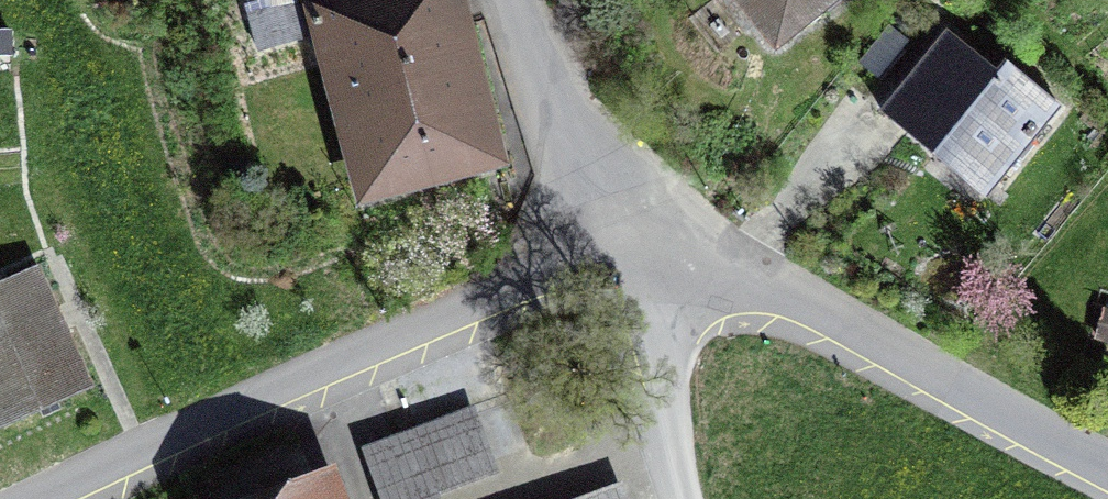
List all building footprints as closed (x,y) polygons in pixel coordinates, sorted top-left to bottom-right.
[(330,14),(310,19),(316,41),(335,36),(374,184),(484,155),(443,0),(326,0),(330,14)] [(777,40),(826,0),(745,0),(777,40)] [(0,31),(0,56),(12,56),(11,31),(0,31)] [(1008,83),(947,33),(883,110),(936,153),(944,143),(995,184),(1058,107),(1017,73),(1008,83)] [(0,283),(0,428),(92,387),(37,266),(0,283)] [(416,436),(434,483),(490,462),(472,415),(416,436)] [(401,441),(369,453),(386,498),(422,498),(401,441)]
